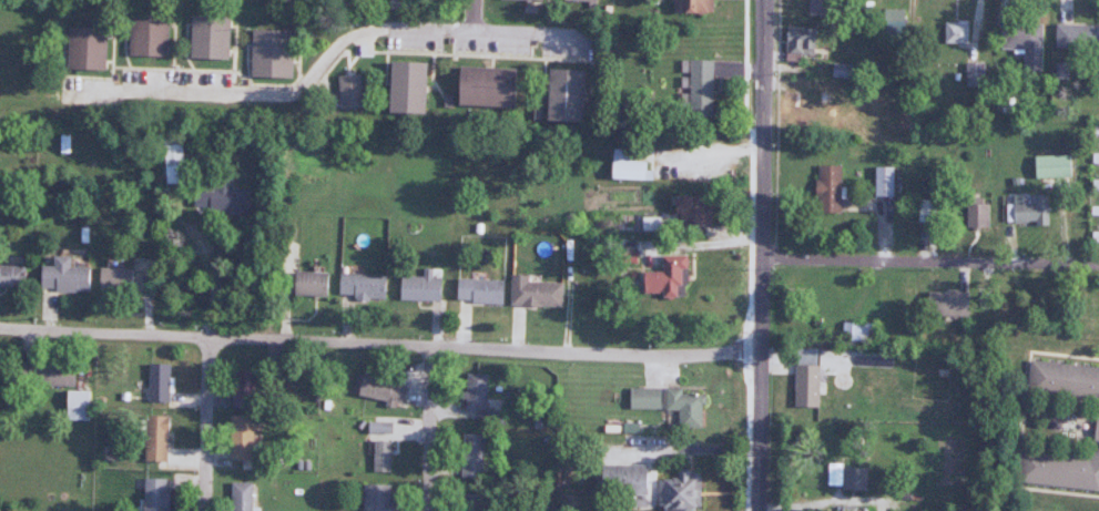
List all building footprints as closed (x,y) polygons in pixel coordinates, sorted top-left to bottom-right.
[(711,14),(711,0),(670,0),(670,14),(711,14)] [(811,8),(841,8),(841,0),(811,0),(811,8)] [(164,58),(165,16),(128,15),(127,58),(164,58)] [(225,61),(227,18),(188,17),(187,60),(225,61)] [(943,22),(943,43),(967,43),(967,22),(943,22)] [(1039,71),(1039,25),(999,25),(999,50),(1021,50),(1021,71),(1039,71)] [(1053,25),(1053,54),(1098,54),(1098,25),(1053,25)] [(65,71),(103,72),(104,29),(66,27),(65,71)] [(559,60),(589,60),(589,28),(559,28),(559,60)] [(812,55),(812,28),(784,28),(784,55),(812,55)] [(286,78),(286,31),(249,31),(249,78),(286,78)] [(709,61),(686,61),(686,117),(709,117),(709,61)] [(383,115),(421,115),(421,65),(384,64),(383,115)] [(965,81),(981,81),(981,64),(965,64),(965,81)] [(509,109),(510,69),(452,68),(451,108),(509,109)] [(541,122),(583,123),(584,72),(542,71),(541,122)] [(358,76),(336,76),(336,109),(358,109),(358,76)] [(826,89),(794,89),(794,109),(826,109),(826,89)] [(1090,125),(1090,136),(1098,136),(1098,125),(1090,125)] [(182,166),(182,135),(160,135),(160,166),(182,166)] [(70,140),(60,140),(60,152),(70,152),(70,140)] [(1090,153),(1090,163),(1098,163),(1098,153),(1090,153)] [(1065,177),(1065,154),(1030,154),(1030,177),(1065,177)] [(650,179),(650,160),(607,160),(607,179),(650,179)] [(838,212),(838,163),(814,163),(814,212),(838,212)] [(872,194),(892,194),(892,166),(872,166),(872,194)] [(244,188),(228,188),(228,176),(189,176),(189,210),(244,210),(244,188)] [(1089,179),(1089,191),(1098,191),(1098,179),(1089,179)] [(1045,193),(1010,194),(1010,223),(1046,222),(1045,193)] [(985,227),(985,197),(964,197),(964,227),(985,227)] [(678,226),(705,226),(705,203),(678,203),(678,226)] [(1088,215),(1098,215),(1098,206),(1088,206),(1088,215)] [(1098,242),(1098,231),(1088,231),(1088,242),(1098,242)] [(49,265),(37,265),(37,290),(87,289),(86,266),(66,266),(66,254),(49,255),(49,265)] [(682,295),(682,254),(658,254),(658,271),(640,271),(639,295),(682,295)] [(0,263),(0,285),(20,286),(21,264),(0,263)] [(128,267),(95,267),(95,291),(128,291),(128,267)] [(439,276),(431,276),(431,267),(420,267),(420,275),(397,275),(396,299),(438,299),(439,276)] [(289,294),(324,294),(324,271),(289,271),(289,294)] [(384,273),(335,273),(335,298),(384,298),(384,273)] [(558,276),(508,276),(508,306),(558,306),(558,276)] [(454,302),(499,302),(500,279),(454,278),(454,302)] [(923,315),(961,316),(961,293),(924,292),(923,315)] [(874,323),(841,323),(841,341),(874,341),(874,323)] [(70,385),(71,361),(17,360),(17,384),(70,385)] [(1015,482),(1098,490),(1098,368),(1029,360),(1015,482)] [(168,402),(168,363),(146,363),(146,402),(168,402)] [(792,406),(815,406),(816,364),(792,364),(792,406)] [(230,370),(230,397),(252,397),(252,370),(230,370)] [(463,410),(484,410),(484,374),(463,374),(463,410)] [(403,381),(357,376),(355,400),(401,405),(403,381)] [(625,409),(657,409),(657,387),(625,387),(625,409)] [(662,410),(675,411),(674,427),(698,427),(699,390),(662,389),(662,410)] [(91,390),(63,390),(63,420),(91,420),(91,390)] [(227,460),(249,460),(249,414),(227,414),(227,460)] [(141,461),(164,461),(164,416),(141,416),(141,461)] [(393,472),(393,422),(372,422),(372,472),(393,472)] [(482,478),(482,434),(460,434),(460,478),(482,478)] [(642,465),(596,463),(595,492),(642,493),(642,465)] [(697,470),(674,470),(674,479),(656,479),(656,509),(697,509),(697,470)] [(140,478),(140,510),(164,510),(165,478),(140,478)] [(250,482),(229,482),(229,510),(250,510),(250,482)] [(387,484),(360,484),(361,510),(388,510),(387,484)]
